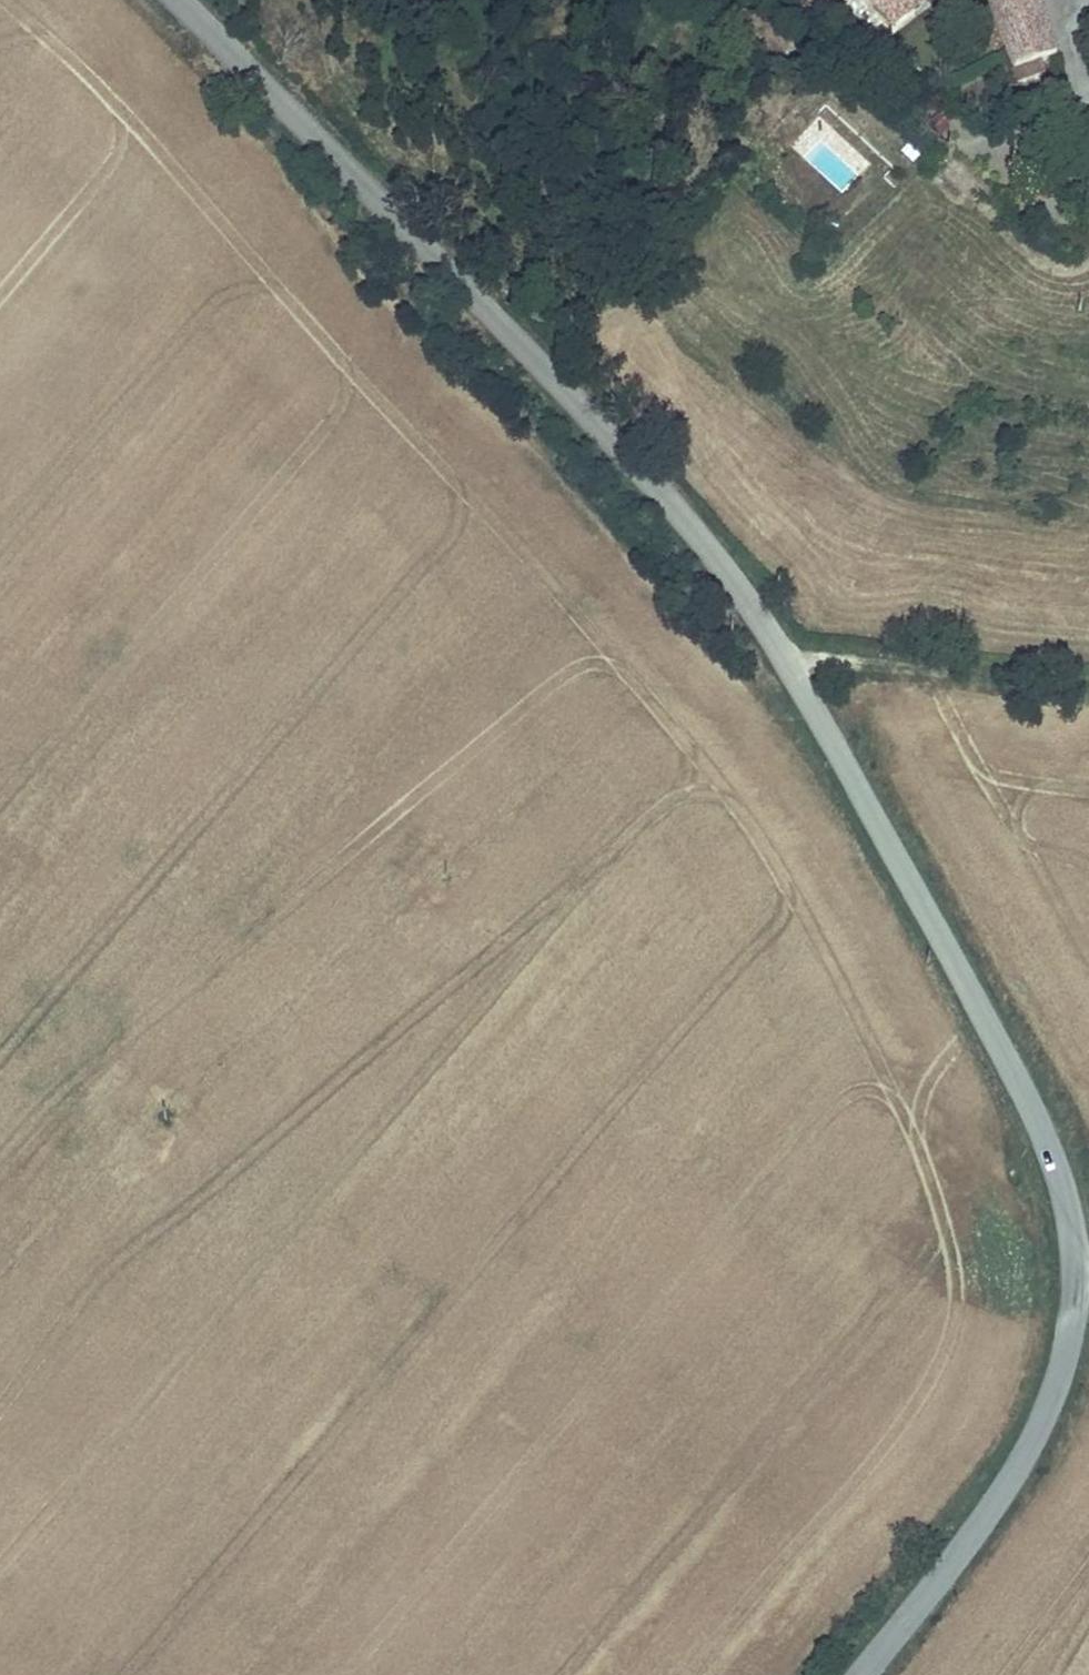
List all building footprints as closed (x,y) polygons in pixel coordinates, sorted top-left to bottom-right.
[(888,23),(919,0),(864,0),(888,23)] [(1039,0),(988,0),(1015,82),(1043,72),(1037,55),(1056,48),(1039,0)]
